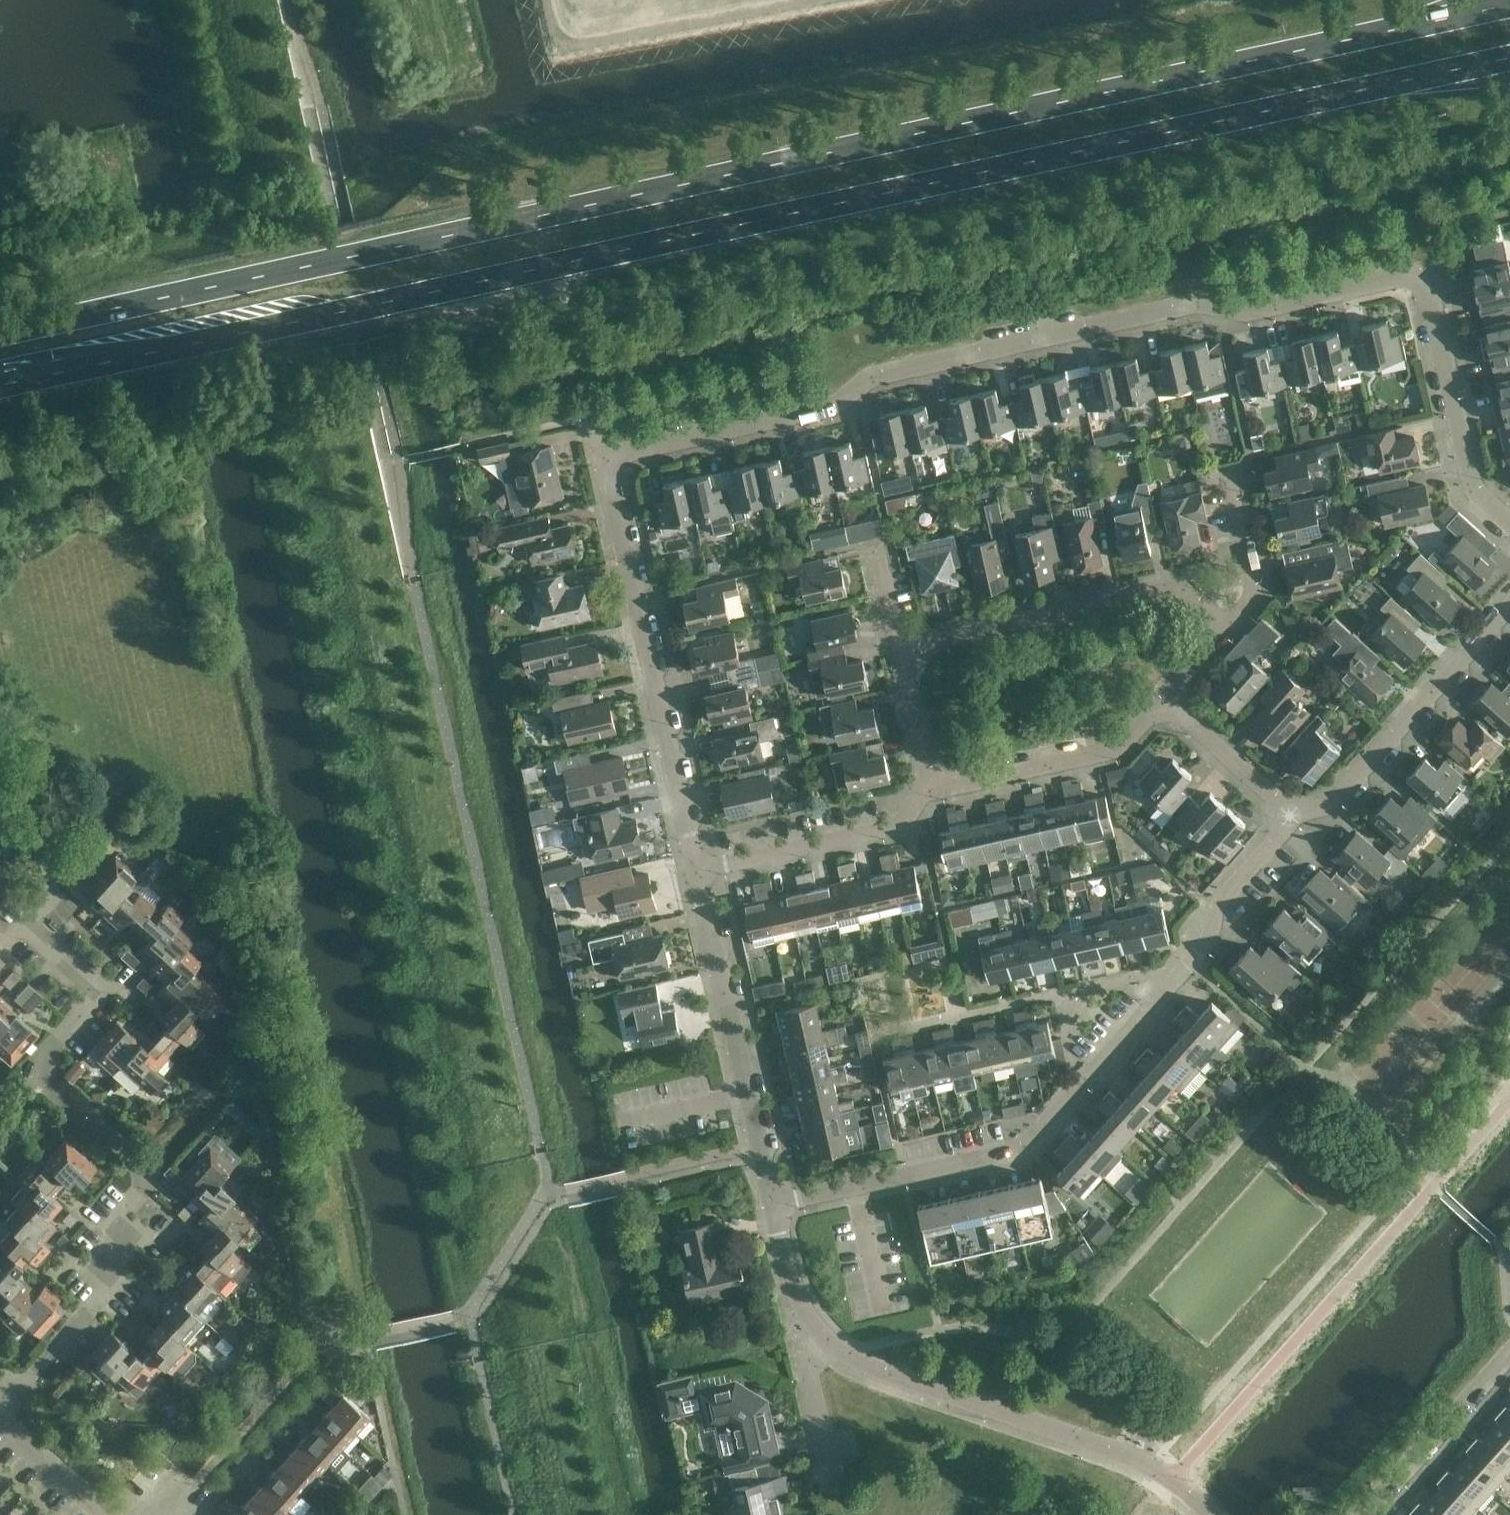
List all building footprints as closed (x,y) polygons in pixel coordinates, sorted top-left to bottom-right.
[(1499,226),(1502,238),(1509,236),(1509,224),(1499,226)] [(1469,292),(1509,283),(1509,269),(1503,240),(1473,246),(1476,260),(1469,262),(1473,279),(1466,281),(1469,292)] [(1469,292),(1472,304),(1479,302),(1482,319),(1509,312),(1509,283),(1469,292)] [(1482,319),(1486,335),(1479,337),(1482,348),(1509,342),(1509,312),(1482,319)] [(1366,341),(1359,342),(1365,367),(1406,358),(1401,333),(1391,336),(1387,320),(1363,326),(1366,341)] [(1338,331),(1315,337),(1324,376),(1326,382),(1338,379),(1337,373),(1365,367),(1359,342),(1342,346),(1338,331)] [(1295,357),(1278,361),(1284,386),(1324,376),(1315,337),(1292,342),(1295,357)] [(1207,341),(1184,346),(1193,386),(1229,378),(1223,353),(1210,356),(1207,341)] [(1482,348),(1484,360),(1492,358),(1495,375),(1509,371),(1509,342),(1482,348)] [(1165,366),(1153,369),(1158,394),(1193,386),(1184,346),(1162,351),(1165,366)] [(1247,368),(1237,370),(1243,395),(1284,386),(1278,361),(1271,362),(1268,347),(1243,353),(1247,368)] [(1137,357),(1114,362),(1123,402),(1158,394),(1153,369),(1140,372),(1137,357)] [(1095,382),(1083,385),(1088,410),(1123,402),(1114,362),(1092,367),(1095,382)] [(1495,375),(1499,391),(1492,393),(1495,404),(1509,401),(1509,371),(1495,375)] [(1067,372),(1044,377),(1053,417),(1053,418),(1088,410),(1083,385),(1070,388),(1067,372)] [(1053,418),(1053,417),(1044,377),(1036,379),(1035,373),(1020,377),(1021,382),(1025,398),(1013,401),(1018,425),(1023,425),(1053,418)] [(996,388),(974,393),(983,433),(1018,426),(1018,425),(1013,401),(1013,400),(1000,403),(996,388)] [(954,413),(942,416),(948,441),(983,433),(974,393),(951,398),(954,413)] [(1495,404),(1497,416),(1504,414),(1508,430),(1508,431),(1509,430),(1509,401),(1495,404)] [(926,404),(904,409),(914,455),(927,452),(926,446),(948,441),(942,416),(930,419),(926,404)] [(884,429),(872,432),(877,457),(912,449),(914,455),(904,409),(881,414),(884,429)] [(1392,429),(1357,437),(1361,455),(1377,451),(1381,471),(1419,462),(1414,436),(1395,441),(1392,429)] [(1508,430),(1501,431),(1507,458),(1509,461),(1509,430),(1508,431),(1508,430)] [(1183,437),(1173,439),(1174,446),(1185,444),(1183,437)] [(508,441),(481,447),(484,460),(511,454),(508,441)] [(851,441),(828,447),(837,486),(873,478),(867,453),(855,456),(851,441)] [(527,503),(563,494),(552,445),(516,453),(527,503)] [(809,466),(797,469),(802,494),(837,486),(828,447),(806,452),(809,466)] [(1309,470),(1320,468),(1316,447),(1284,454),(1287,466),(1267,471),(1272,495),(1313,486),(1309,470)] [(781,457),(758,462),(767,502),(802,494),(797,469),(784,472),(781,457)] [(739,482),(727,485),(734,520),(747,517),(745,507),(767,502),(758,462),(735,468),(739,482)] [(734,520),(727,485),(714,488),(711,473),(688,478),(697,518),(711,515),(716,534),(736,529),(734,520)] [(883,479),(886,492),(914,486),(911,473),(883,479)] [(1386,524),(1431,514),(1425,485),(1404,489),(1401,477),(1367,484),(1370,498),(1380,496),(1386,524)] [(662,526),(697,518),(688,478),(665,483),(668,498),(656,501),(662,526)] [(1155,513),(1150,488),(1148,480),(1138,482),(1131,501),(1133,507),(1114,512),(1125,558),(1152,552),(1143,515),(1155,513)] [(1165,496),(1166,500),(1163,501),(1174,548),(1201,541),(1196,519),(1207,516),(1201,492),(1178,497),(1177,493),(1174,491),(1167,493),(1165,496)] [(1318,517),(1330,515),(1326,495),(1290,503),(1293,514),(1277,517),(1283,542),(1322,533),(1318,517)] [(1095,529),(1107,527),(1101,499),(1089,502),(1092,517),(1066,523),(1076,569),(1103,563),(1095,529)] [(897,512),(901,508),(899,502),(893,500),(889,505),(891,511),(897,512)] [(986,504),(990,524),(993,535),(1006,532),(999,501),(986,504)] [(1048,541),(1059,539),(1052,511),(1033,516),(1036,529),(1017,533),(1027,580),(1055,574),(1048,541)] [(1477,546),(1486,536),(1460,512),(1447,526),(1461,539),(1443,559),(1474,587),(1496,563),(1477,546)] [(883,514),(812,530),(816,547),(887,531),(883,514)] [(500,539),(524,533),(522,520),(497,525),(500,539)] [(535,561),(576,552),(570,523),(528,532),(535,561)] [(955,533),(907,544),(910,558),(919,556),(927,588),(956,581),(952,566),(962,564),(955,533)] [(979,591),(990,588),(1007,584),(997,539),(969,545),(979,591)] [(1336,570),(1351,567),(1345,539),(1310,546),(1313,559),(1288,565),(1295,597),(1340,587),(1336,570)] [(1439,626),(1460,604),(1434,581),(1442,572),(1421,554),(1408,568),(1419,578),(1404,594),(1439,626)] [(819,571),(816,559),(789,565),(792,580),(804,577),(809,599),(847,591),(847,588),(851,582),(849,573),(843,569),(842,566),(819,571)] [(543,626),(591,616),(584,583),(572,585),(565,577),(563,571),(536,577),(540,594),(536,595),(543,626)] [(736,577),(703,584),(705,596),(687,600),(692,625),(731,616),(726,595),(739,592),(736,577)] [(1404,664),(1424,642),(1407,626),(1415,617),(1391,596),(1381,607),(1390,616),(1372,635),(1404,664)] [(808,638),(812,657),(846,649),(845,649),(842,637),(858,634),(852,609),(813,617),(817,636),(808,638)] [(1378,656),(1335,617),(1326,627),(1344,643),(1335,653),(1347,663),(1338,674),(1369,703),(1391,680),(1372,663),(1378,656)] [(555,681),(603,671),(596,640),(568,646),(565,633),(538,639),(541,653),(548,651),(555,681)] [(696,645),(697,648),(693,651),(691,657),(692,662),(696,666),(701,667),(702,670),(726,665),(729,676),(766,668),(766,665),(757,667),(754,656),(740,659),(735,636),(696,645)] [(1253,636),(1245,636),(1226,657),(1236,666),(1229,673),(1253,694),(1268,676),(1251,661),(1264,646),(1253,636)] [(846,649),(812,657),(809,657),(813,672),(824,669),(830,692),(868,683),(863,657),(848,661),(846,649)] [(1500,665),(1509,674),(1509,654),(1500,665)] [(766,668),(729,676),(732,689),(708,694),(709,697),(704,701),(702,706),(704,711),(707,715),(713,716),(713,719),(752,710),(747,687),(761,684),(758,674),(767,672),(766,668)] [(1253,694),(1229,673),(1214,691),(1237,711),(1253,694)] [(1275,746),(1307,711),(1291,696),(1300,687),(1285,673),(1262,698),(1270,706),(1252,726),(1275,746)] [(1493,684),(1474,705),(1507,734),(1509,731),(1509,700),(1493,684)] [(570,740),(616,730),(609,699),(587,704),(584,690),(551,697),(555,712),(563,710),(570,740)] [(841,740),(879,731),(873,705),(850,711),(848,699),(821,705),(825,726),(837,724),(841,740)] [(1313,780),(1341,747),(1323,730),(1328,725),(1317,715),(1295,738),(1306,748),(1293,762),(1313,780)] [(761,739),(779,735),(774,716),(763,718),(765,728),(717,739),(724,766),(765,757),(761,739)] [(1068,737),(1082,734),(1080,721),(1066,724),(1068,737)] [(1492,761),(1505,746),(1480,723),(1471,733),(1459,722),(1441,741),(1468,766),(1482,751),(1492,761)] [(832,751),(835,765),(839,789),(889,778),(884,752),(862,757),(860,745),(832,751)] [(1137,771),(1141,775),(1160,757),(1150,746),(1126,768),(1133,775),(1137,771)] [(573,801),(630,789),(623,756),(592,762),(590,750),(555,758),(558,771),(566,769),(573,801)] [(1444,809),(1469,781),(1449,763),(1442,771),(1427,757),(1409,777),(1444,809)] [(1139,782),(1174,814),(1191,796),(1182,788),(1192,776),(1173,759),(1163,771),(1155,764),(1139,782)] [(732,814),(773,804),(767,776),(766,776),(764,767),(744,771),(747,781),(726,786),(732,814)] [(1118,770),(1108,772),(1110,781),(1120,778),(1118,770)] [(1108,807),(1099,809),(1096,796),(1085,799),(1081,782),(1072,784),(1085,841),(1114,834),(1113,826),(1108,807)] [(1083,833),(1072,784),(1063,786),(1066,803),(1057,805),(1064,838),(1083,833)] [(1042,791),(1033,793),(1045,842),(1064,838),(1057,805),(1046,807),(1042,791)] [(1045,842),(1033,793),(1025,795),(1028,812),(1018,814),(1025,847),(1045,842)] [(1191,796),(1174,814),(1167,822),(1178,831),(1184,824),(1201,839),(1228,809),(1210,793),(1200,804),(1191,796)] [(1428,830),(1438,820),(1418,801),(1408,812),(1391,796),(1373,817),(1402,844),(1421,823),(1428,830)] [(1004,799),(995,802),(1006,851),(1025,847),(1018,814),(1008,816),(1004,799)] [(1006,851),(995,802),(986,803),(990,820),(979,823),(987,855),(1006,851)] [(617,807),(590,813),(583,815),(585,825),(592,824),(593,827),(590,828),(597,859),(643,848),(636,818),(620,822),(617,807)] [(965,808),(956,810),(967,860),(987,855),(979,823),(969,825),(965,808)] [(1245,824),(1228,809),(1201,839),(1228,863),(1244,844),(1235,836),(1245,824)] [(967,860),(956,810),(948,812),(952,829),(940,832),(947,864),(967,860)] [(1393,882),(1409,865),(1390,848),(1382,857),(1357,834),(1336,857),(1367,884),(1380,870),(1393,882)] [(897,851),(889,853),(902,910),(923,906),(921,895),(922,895),(918,876),(928,873),(925,862),(901,868),(897,851)] [(902,910),(889,853),(881,855),(885,871),(872,874),(881,915),(902,910)] [(115,855),(109,862),(88,885),(111,905),(131,882),(138,875),(115,855)] [(855,860),(847,862),(860,920),(881,915),(872,874),(859,877),(855,860)] [(1089,861),(1078,864),(1080,874),(1091,871),(1089,861)] [(860,920),(847,862),(839,864),(842,881),(829,884),(839,925),(860,920)] [(1153,863),(1143,865),(1145,872),(1154,870),(1153,863)] [(621,915),(656,907),(648,872),(623,877),(621,866),(581,875),(589,909),(618,902),(621,915)] [(1052,880),(1062,878),(1060,868),(1050,870),(1052,880)] [(813,870),(804,872),(817,930),(839,925),(829,884),(817,887),(813,870)] [(1364,914),(1373,905),(1343,877),(1336,885),(1321,871),(1301,893),(1336,925),(1342,919),(1347,923),(1359,910),(1364,914)] [(817,930),(804,872),(796,874),(800,891),(787,893),(796,934),(817,930)] [(1022,879),(1024,885),(1029,901),(1040,897),(1034,876),(1022,879)] [(1200,878),(1193,885),(1200,891),(1207,884),(1200,878)] [(771,880),(762,882),(775,939),(796,934),(787,893),(775,896),(771,880)] [(131,882),(111,905),(104,913),(120,926),(127,919),(134,926),(154,903),(131,882)] [(775,939),(762,882),(754,883),(758,900),(744,903),(751,935),(752,934),(754,944),(775,939)] [(996,892),(1003,890),(1001,882),(994,884),(996,892)] [(1050,891),(1049,887),(1048,884),(1041,886),(1043,893),(1050,891)] [(1131,915),(1117,918),(1124,949),(1147,944),(1137,901),(1135,891),(1124,894),(1126,903),(1128,903),(1131,915)] [(996,900),(998,912),(1008,910),(1006,898),(996,900)] [(1146,899),(1137,901),(1147,944),(1170,939),(1163,908),(1149,911),(1146,899)] [(996,900),(984,903),(986,915),(998,912),(996,900)] [(1086,925),(1072,928),(1079,959),(1102,954),(1092,911),(1090,901),(1081,903),(1086,925)] [(154,903),(134,926),(149,939),(156,932),(163,939),(177,924),(184,916),(168,903),(162,910),(154,903)] [(1328,953),(1339,941),(1306,911),(1298,920),(1285,908),(1266,929),(1306,965),(1322,947),(1328,953)] [(1101,909),(1092,911),(1102,954),(1124,949),(1117,918),(1104,921),(1101,909)] [(1057,919),(1047,921),(1057,964),(1079,959),(1072,928),(1059,931),(1057,919)] [(1041,935),(1028,938),(1035,969),(1057,964),(1047,921),(1038,924),(1041,935)] [(156,932),(149,939),(142,947),(157,960),(164,953),(171,959),(185,945),(192,937),(177,924),(163,939),(156,932)] [(1012,930),(1003,932),(1012,974),(1035,969),(1028,938),(1014,941),(1012,930)] [(621,976),(669,966),(662,934),(628,941),(626,931),(589,939),(594,959),(616,955),(621,976)] [(996,946),(990,947),(982,949),(989,979),(1012,974),(1003,932),(993,934),(996,946)] [(946,955),(942,938),(910,946),(913,963),(946,955)] [(583,947),(581,939),(561,942),(562,950),(583,947)] [(164,953),(157,960),(150,968),(166,982),(173,974),(180,981),(193,966),(200,958),(185,945),(171,959),(164,953)] [(1231,968),(1242,978),(1266,1000),(1283,981),(1292,990),(1304,977),(1282,956),(1272,966),(1251,946),(1231,968)] [(127,948),(120,955),(128,963),(135,955),(127,948)] [(135,955),(128,963),(135,969),(142,962),(135,955)] [(831,977),(850,975),(849,962),(829,964),(831,977)] [(193,966),(180,981),(173,974),(166,982),(159,989),(174,1003),(181,995),(204,1016),(217,1001),(210,994),(216,986),(193,966)] [(9,988),(18,978),(21,976),(12,968),(1,981),(9,988)] [(143,976),(141,978),(136,984),(144,991),(150,983),(143,976)] [(757,995),(781,991),(778,978),(755,983),(757,995)] [(808,987),(806,979),(794,982),(796,990),(808,987)] [(21,1004),(35,989),(27,982),(14,997),(21,1004)] [(643,1042),(680,1034),(673,1002),(661,1004),(656,982),(619,990),(626,1024),(638,1021),(643,1042)] [(9,1019),(16,1012),(1,998),(0,999),(0,1029),(9,1019)] [(772,1024),(773,1031),(821,1020),(819,1010),(832,1007),(830,999),(817,1002),(816,1001),(776,1010),(779,1023),(772,1024)] [(1187,1005),(1180,1012),(1219,1048),(1239,1026),(1230,1018),(1212,1002),(1199,1016),(1187,1005)] [(1034,1009),(1024,1011),(1037,1069),(1049,1066),(1047,1057),(1056,1055),(1048,1021),(1037,1023),(1034,1009)] [(168,1010),(160,1018),(168,1025),(154,1040),(169,1054),(183,1038),(190,1045),(204,1030),(189,1016),(183,1023),(168,1010)] [(1037,1069),(1024,1011),(1014,1014),(1017,1027),(1007,1030),(1015,1064),(1021,1063),(1023,1072),(1037,1069)] [(9,1019),(0,1029),(0,1052),(4,1055),(10,1048),(18,1055),(38,1032),(23,1019),(16,1012),(9,1019)] [(1219,1048),(1180,1012),(1173,1020),(1186,1031),(1173,1045),(1200,1069),(1219,1048)] [(994,1018),(983,1021),(996,1078),(1009,1075),(1007,1066),(1015,1064),(1007,1030),(997,1032),(994,1018)] [(140,1041),(117,1020),(97,1043),(104,1050),(97,1058),(113,1071),(120,1064),(140,1041)] [(821,1020),(773,1031),(775,1037),(781,1035),(784,1047),(838,1035),(836,1027),(823,1030),(821,1020)] [(996,1078),(983,1021),(974,1023),(977,1037),(966,1039),(974,1073),(981,1072),(983,1081),(996,1078)] [(953,1028),(943,1030),(956,1087),(968,1085),(966,1075),(974,1073),(966,1039),(956,1042),(953,1028)] [(936,1046),(926,1049),(934,1083),(940,1081),(942,1090),(956,1087),(943,1030),(933,1032),(936,1046)] [(848,1033),(838,1035),(784,1047),(787,1059),(780,1060),(782,1067),(829,1056),(827,1045),(849,1040),(848,1033)] [(912,1037),(902,1039),(915,1096),(928,1093),(926,1085),(934,1083),(926,1049),(916,1051),(912,1037)] [(885,1058),(889,1077),(885,1078),(888,1090),(892,1089),(892,1092),(899,1091),(902,1099),(915,1096),(902,1039),(893,1041),(896,1056),(885,1058)] [(147,1048),(140,1041),(120,1064),(135,1077),(151,1092),(164,1077),(156,1069),(169,1054),(154,1040),(147,1048)] [(1200,1069),(1173,1045),(1161,1059),(1148,1048),(1141,1055),(1181,1090),(1200,1069)] [(1181,1090),(1141,1055),(1135,1063),(1148,1074),(1135,1088),(1154,1105),(1172,1084),(1180,1091),(1181,1090)] [(829,1056),(782,1067),(783,1073),(790,1072),(792,1084),(846,1071),(845,1064),(831,1067),(829,1056)] [(1229,1091),(1239,1080),(1228,1070),(1219,1081),(1229,1091)] [(846,1071),(792,1084),(795,1096),(788,1097),(790,1103),(838,1093),(835,1082),(848,1079),(846,1071)] [(1154,1105),(1135,1088),(1123,1102),(1110,1090),(1103,1098),(1134,1126),(1154,1105)] [(838,1093),(790,1103),(791,1110),(798,1108),(800,1120),(855,1108),(868,1105),(867,1097),(840,1103),(838,1093)] [(1134,1126),(1103,1098),(1097,1106),(1109,1117),(1097,1131),(1115,1148),(1134,1126)] [(859,1126),(856,1115),(855,1108),(800,1120),(803,1132),(797,1134),(798,1140),(846,1129),(859,1126)] [(846,1129),(798,1140),(799,1146),(806,1144),(809,1157),(849,1148),(850,1147),(863,1144),(861,1136),(848,1139),(846,1129)] [(1115,1148),(1097,1131),(1084,1145),(1071,1134),(1065,1141),(1103,1175),(1104,1174),(1105,1175),(1122,1157),(1121,1156),(1122,1154),(1115,1148)] [(878,1135),(881,1147),(893,1145),(890,1133),(878,1135)] [(202,1155),(188,1170),(183,1176),(198,1189),(205,1181),(212,1188),(226,1173),(232,1166),(205,1141),(197,1150),(202,1155)] [(1103,1175),(1065,1141),(1058,1148),(1071,1160),(1058,1174),(1076,1191),(1095,1170),(1102,1176),(1103,1175)] [(59,1146),(45,1161),(68,1182),(75,1174),(82,1181),(96,1166),(73,1146),(67,1153),(59,1146)] [(18,1177),(25,1184),(33,1191),(39,1183),(55,1197),(68,1182),(45,1161),(38,1154),(18,1177)] [(205,1181),(198,1189),(191,1197),(206,1211),(213,1203),(220,1209),(234,1194),(241,1187),(226,1173),(212,1188),(205,1181)] [(932,1259),(990,1246),(1052,1232),(1051,1227),(1053,1227),(1042,1177),(919,1205),(931,1255),(932,1259)] [(33,1191),(25,1184),(11,1199),(19,1206),(27,1213),(33,1205),(48,1219),(62,1204),(55,1197),(39,1183),(33,1191)] [(1136,1202),(1145,1193),(1137,1186),(1129,1195),(1136,1202)] [(257,1215),(234,1194),(220,1209),(213,1203),(206,1211),(199,1218),(214,1231),(221,1224),(244,1244),(258,1229),(250,1222),(257,1215)] [(183,1204),(176,1212),(184,1219),(191,1211),(183,1204)] [(27,1213),(19,1206),(5,1221),(13,1228),(21,1235),(27,1228),(42,1241),(56,1226),(48,1219),(33,1205),(27,1213)] [(62,1219),(69,1226),(77,1218),(69,1211),(62,1219)] [(692,1302),(742,1291),(739,1276),(737,1276),(734,1261),(736,1261),(734,1252),(719,1255),(718,1251),(720,1250),(714,1222),(680,1230),(688,1263),(684,1264),(692,1302)] [(1098,1241),(1101,1230),(1089,1227),(1085,1238),(1098,1241)] [(13,1228),(0,1243),(0,1244),(7,1250),(22,1264),(29,1256),(36,1263),(50,1248),(42,1241),(27,1228),(21,1235),(13,1228)] [(56,1240),(63,1248),(71,1240),(63,1233),(56,1240)] [(208,1238),(201,1247),(209,1254),(195,1269),(218,1289),(231,1274),(237,1280),(251,1265),(230,1245),(224,1252),(208,1238)] [(7,1250),(0,1258),(0,1299),(2,1301),(23,1278),(15,1271),(22,1264),(7,1250)] [(218,1289),(195,1269),(188,1262),(174,1277),(181,1284),(175,1291),(197,1312),(218,1289)] [(23,1278),(2,1301),(0,1303),(0,1312),(18,1329),(25,1321),(32,1314),(25,1307),(39,1292),(23,1278)] [(45,1285),(39,1292),(25,1307),(32,1314),(25,1321),(40,1335),(61,1312),(53,1305),(60,1298),(45,1285)] [(197,1312),(175,1291),(161,1306),(169,1313),(162,1321),(184,1341),(205,1319),(197,1312)] [(195,1351),(184,1341),(162,1321),(148,1336),(156,1343),(149,1350),(164,1364),(175,1374),(182,1374),(196,1359),(195,1351)] [(135,1352),(112,1331),(91,1354),(99,1361),(92,1368),(107,1382),(114,1374),(135,1352)] [(164,1364),(149,1350),(142,1358),(135,1352),(114,1374),(129,1387),(136,1380),(144,1387),(164,1364)] [(683,1398),(699,1395),(693,1373),(658,1382),(666,1418),(687,1413),(683,1398)] [(738,1452),(723,1456),(714,1458),(717,1471),(726,1468),(764,1459),(759,1438),(772,1435),(765,1400),(734,1381),(698,1389),(706,1426),(723,1422),(734,1429),(738,1452)] [(337,1400),(329,1409),(357,1433),(371,1417),(331,1382),(325,1389),(337,1400)] [(1505,1404),(1500,1410),(1509,1420),(1509,1407),(1505,1404)] [(357,1433),(329,1409),(316,1424),(343,1448),(357,1433)] [(1500,1410),(1494,1416),(1497,1421),(1490,1430),(1509,1449),(1509,1420),(1500,1410)] [(343,1448),(316,1424),(302,1439),(329,1464),(343,1448)] [(1490,1430),(1482,1439),(1476,1437),(1471,1443),(1507,1475),(1509,1471),(1509,1449),(1490,1430)] [(329,1464),(302,1439),(288,1454),(316,1479),(329,1464)] [(1507,1475),(1471,1443),(1466,1449),(1468,1454),(1460,1462),(1492,1491),(1507,1475)] [(316,1479),(288,1454),(275,1470),(302,1494),(316,1479)] [(387,1478),(378,1470),(380,1468),(373,1462),(367,1470),(382,1484),(387,1478)] [(1492,1491),(1460,1462),(1452,1471),(1447,1469),(1442,1475),(1478,1507),(1492,1491)] [(737,1498),(723,1514),(777,1514),(780,1514),(778,1504),(786,1492),(782,1476),(759,1481),(756,1466),(729,1472),(732,1488),(734,1488),(737,1498)] [(302,1494),(275,1470),(261,1485),(288,1509),(302,1494)] [(382,1484),(367,1470),(366,1470),(373,1475),(367,1482),(376,1490),(382,1484)] [(1442,1475),(1437,1481),(1439,1485),(1432,1494),(1455,1514),(1471,1514),(1478,1507),(1442,1475)] [(261,1485),(248,1500),(264,1514),(283,1514),(288,1509),(261,1485)] [(1432,1494),(1424,1503),(1419,1501),(1413,1507),(1422,1514),(1455,1514),(1432,1494)] [(248,1500),(240,1508),(228,1498),(221,1505),(232,1514),(264,1514),(248,1500)] [(355,1514),(360,1508),(351,1500),(346,1506),(355,1514)] [(346,1506),(340,1512),(343,1514),(354,1514),(355,1514),(346,1506)] [(1413,1507),(1408,1513),(1409,1514),(1422,1514),(1413,1507)]
